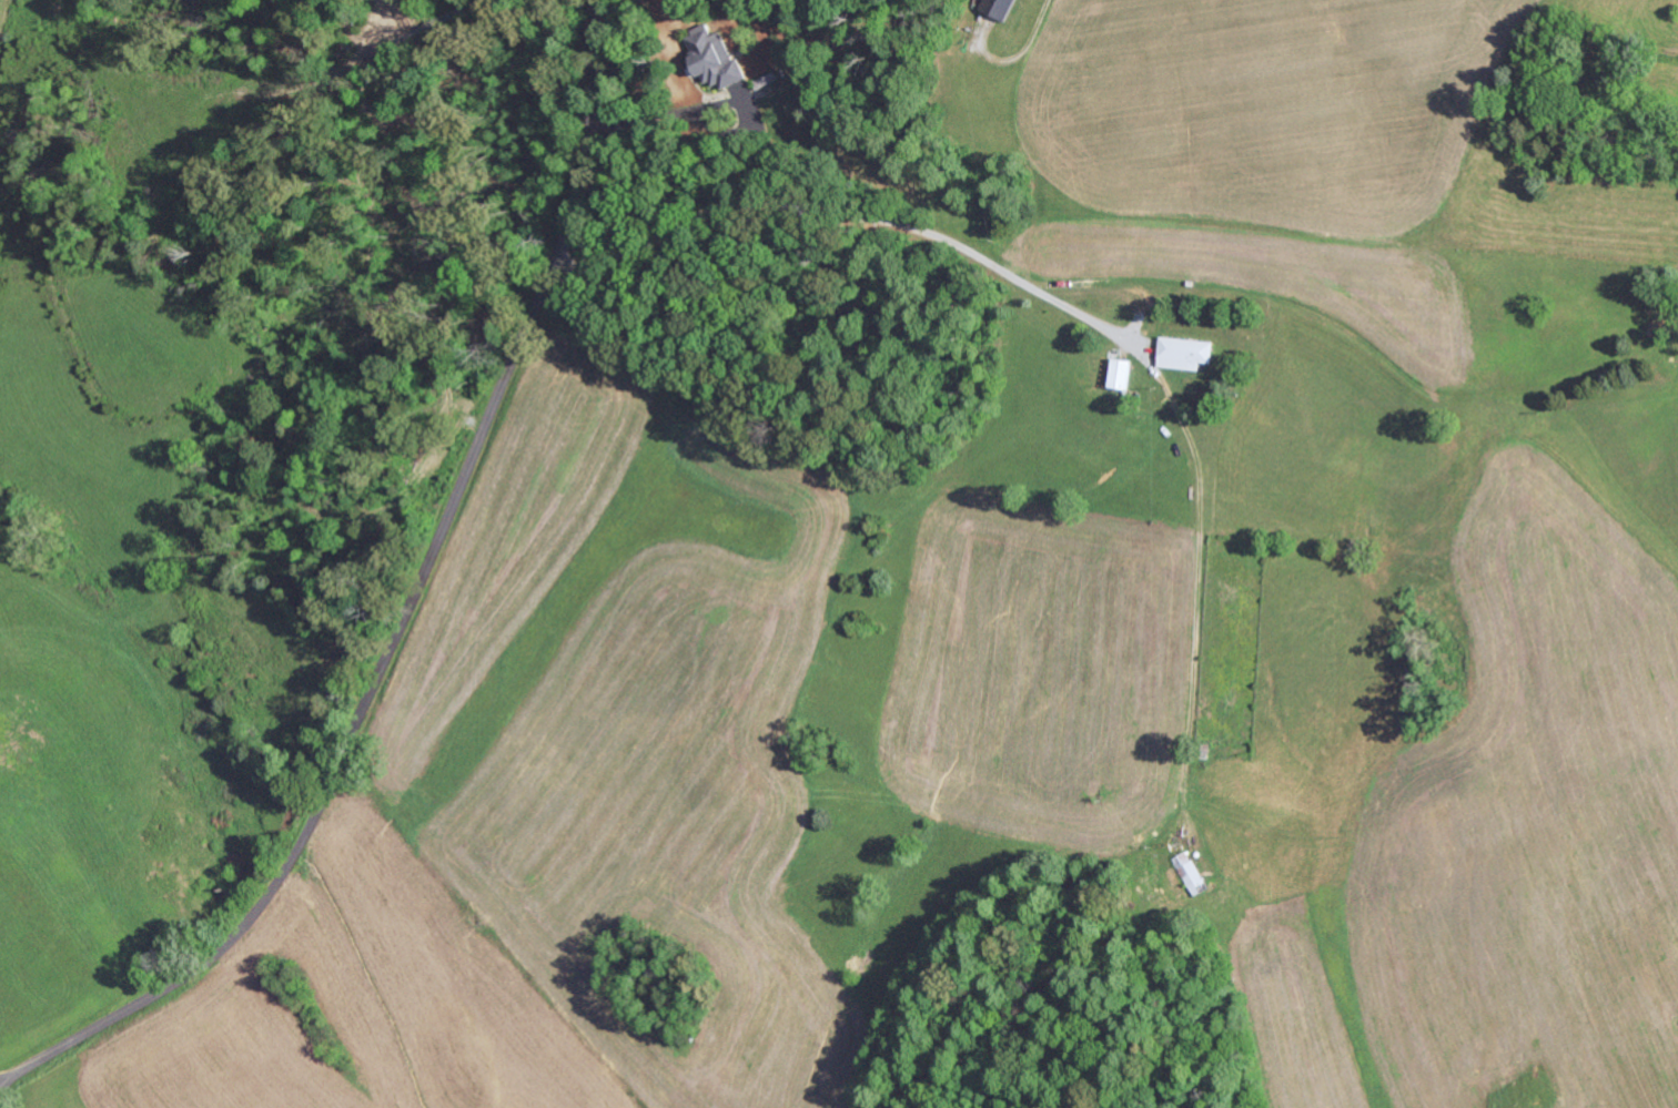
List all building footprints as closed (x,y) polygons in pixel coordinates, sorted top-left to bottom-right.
[(984,9),(1010,22),(1021,0),(988,0),(984,9)] [(748,81),(730,30),(716,35),(712,24),(691,31),(711,86),(726,80),(729,88),(748,81)] [(1206,370),(1207,363),(1219,363),(1220,341),(1166,338),(1164,367),(1206,370)] [(1133,390),(1137,361),(1119,358),(1115,387),(1133,390)]
